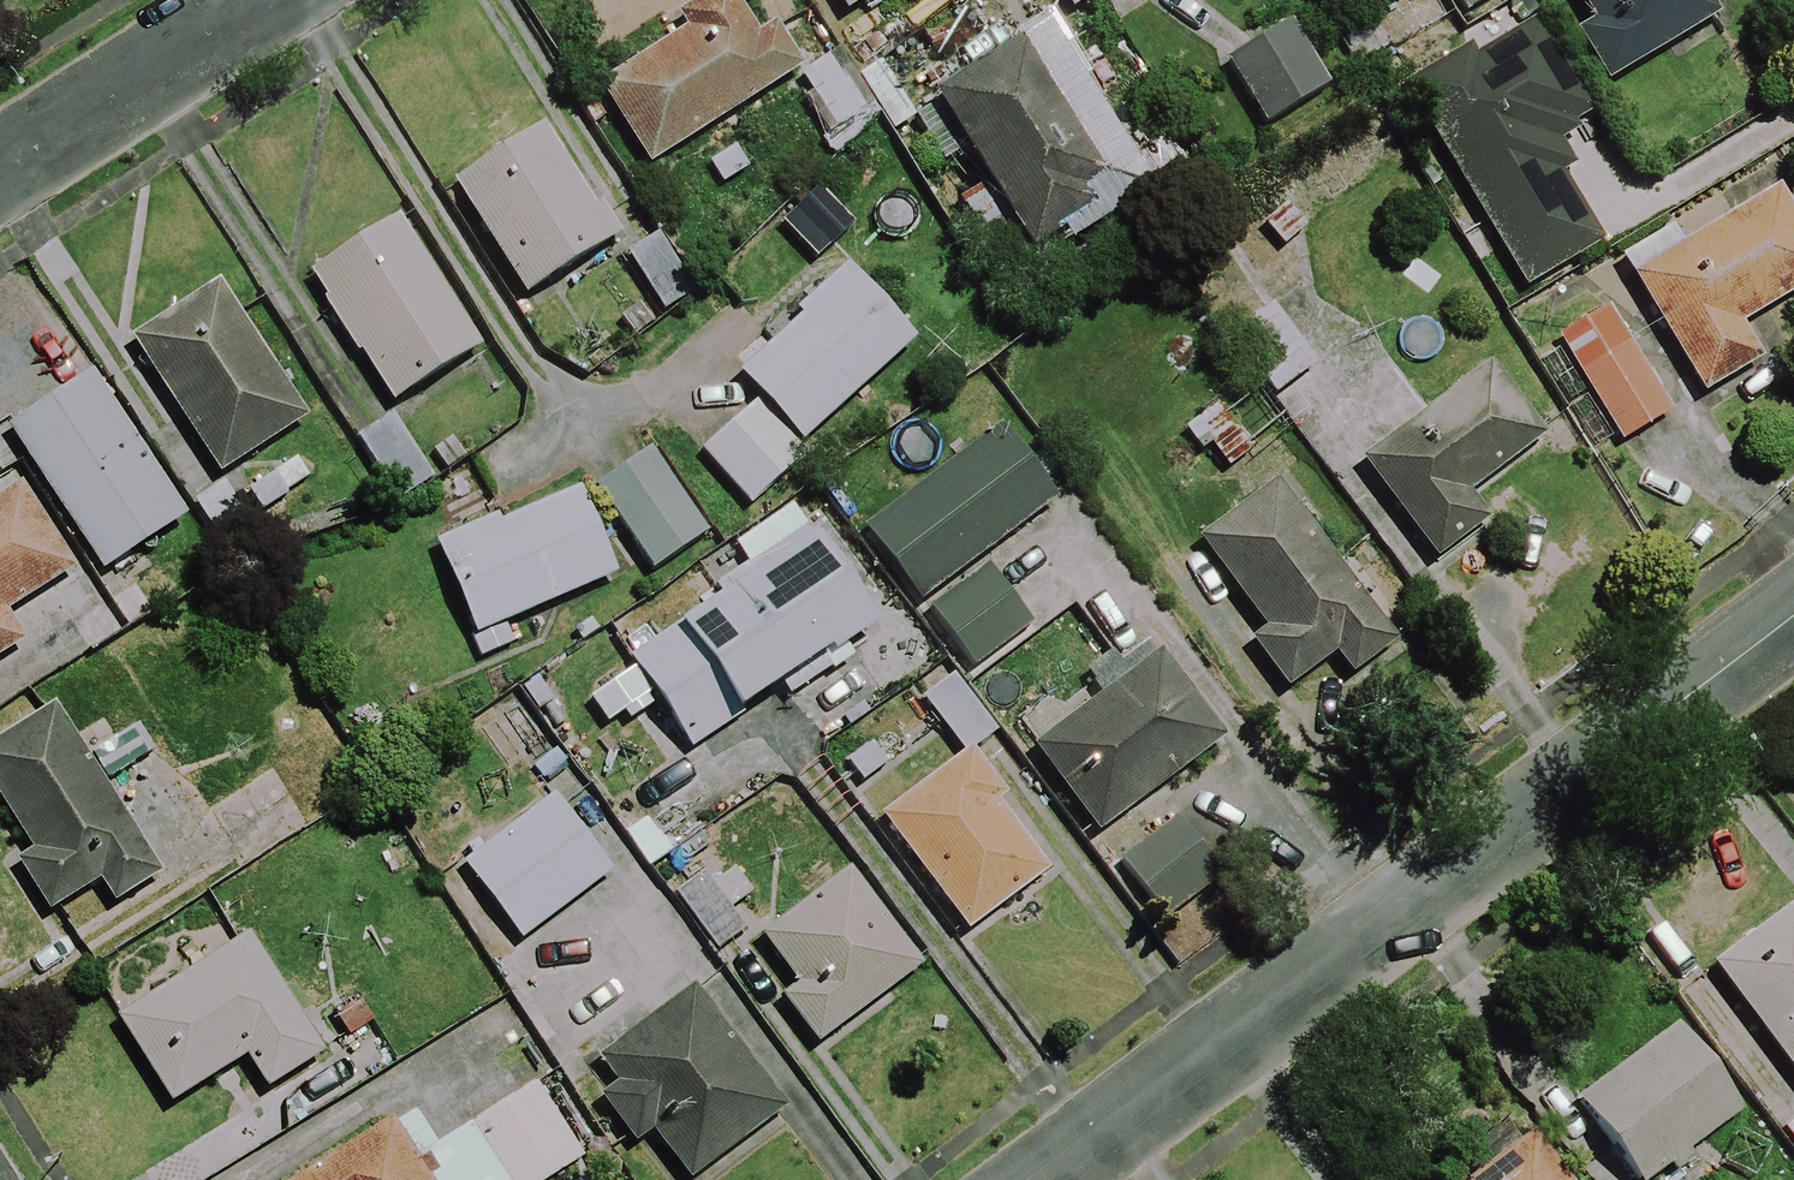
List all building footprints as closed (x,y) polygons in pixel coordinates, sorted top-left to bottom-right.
[(618,131),(644,172),(800,73),(767,21),(751,32),(731,0),(700,0),(673,17),(684,35),(572,106),(597,145),(618,131)] [(842,15),(867,0),(833,0),(842,15)] [(1449,23),(1494,0),(1437,0),(1449,23)] [(1702,0),(1572,0),(1586,24),(1571,33),(1603,88),(1716,24),(1702,0)] [(1569,199),(1547,161),(1581,141),(1570,122),(1585,113),(1529,17),(1403,91),(1521,291),(1598,246),(1570,200),(1569,199)] [(1324,88),(1283,27),(1217,72),(1257,133),(1324,88)] [(1116,196),(1025,47),(931,105),(1023,253),(1116,196)] [(863,112),(832,60),(798,79),(829,132),(863,112)] [(611,242),(541,130),(450,188),(520,299),(611,242)] [(1186,181),(1171,152),(1130,174),(1144,202),(1186,181)] [(851,225),(816,191),(779,229),(814,263),(851,225)] [(1771,192),(1685,241),(1680,231),(1621,265),(1697,399),(1756,366),(1734,327),(1793,293),(1793,232),(1771,192)] [(477,351),(394,223),(306,279),(388,408),(477,351)] [(690,294),(656,244),(626,264),(660,315),(690,294)] [(910,342),(844,272),(733,377),(799,447),(910,342)] [(306,422),(219,287),(129,345),(217,480),(306,422)] [(1335,396),(1272,305),(1227,336),(1289,427),(1335,396)] [(1668,416),(1606,312),(1555,342),(1617,447),(1668,416)] [(1541,442),(1490,369),(1356,463),(1429,567),(1485,528),(1463,497),(1541,442)] [(179,522),(85,379),(4,431),(98,575),(179,522)] [(1250,450),(1207,409),(1183,434),(1227,475),(1250,450)] [(794,466),(745,410),(697,452),(746,509),(794,466)] [(999,434),(866,533),(962,661),(1022,616),(978,558),(1052,503),(999,434)] [(306,484),(291,462),(243,494),(258,516),(306,484)] [(243,520),(219,485),(187,507),(211,542),(243,520)] [(704,538),(668,487),(614,526),(651,576),(704,538)] [(1394,645),(1277,487),(1196,547),(1258,631),(1243,642),(1282,695),(1330,659),(1346,681),(1394,645)] [(19,488),(0,499),(0,660),(22,647),(3,616),(72,575),(19,488)] [(615,580),(577,490),(433,549),(480,661),(511,649),(502,626),(615,580)] [(873,627),(810,530),(712,594),(718,603),(628,662),(686,750),(873,627)] [(1221,746),(1158,657),(1030,747),(1093,836),(1221,746)] [(918,702),(961,759),(994,734),(951,678),(918,702)] [(59,704),(0,738),(0,808),(27,853),(12,862),(44,918),(96,887),(109,910),(162,879),(59,704)] [(1046,876),(961,759),(878,819),(962,936),(1046,876)] [(607,875),(550,799),(460,867),(518,943),(607,875)] [(1219,880),(1179,821),(1119,863),(1158,921),(1219,880)] [(735,936),(718,914),(739,897),(720,873),(699,890),(691,880),(670,897),(714,952),(735,936)] [(917,970),(844,875),(758,940),(792,985),(776,998),(814,1048),(917,970)] [(1789,909),(1708,967),(1793,1085),(1793,916),(1789,909)] [(319,1059),(248,940),(114,1020),(166,1107),(244,1060),(263,1092),(319,1059)] [(696,980),(574,1068),(633,1149),(653,1135),(685,1179),(689,1179),(777,1117),(739,1065),(751,1057),(696,980)] [(1671,1031),(1572,1107),(1628,1179),(1655,1179),(1737,1117),(1671,1031)] [(533,1087),(432,1149),(410,1112),(301,1179),(552,1179),(580,1162),(533,1087)] [(1778,1135),(1793,1156),(1793,1122),(1778,1135)] [(1523,1137),(1466,1179),(1556,1179),(1523,1137)]
